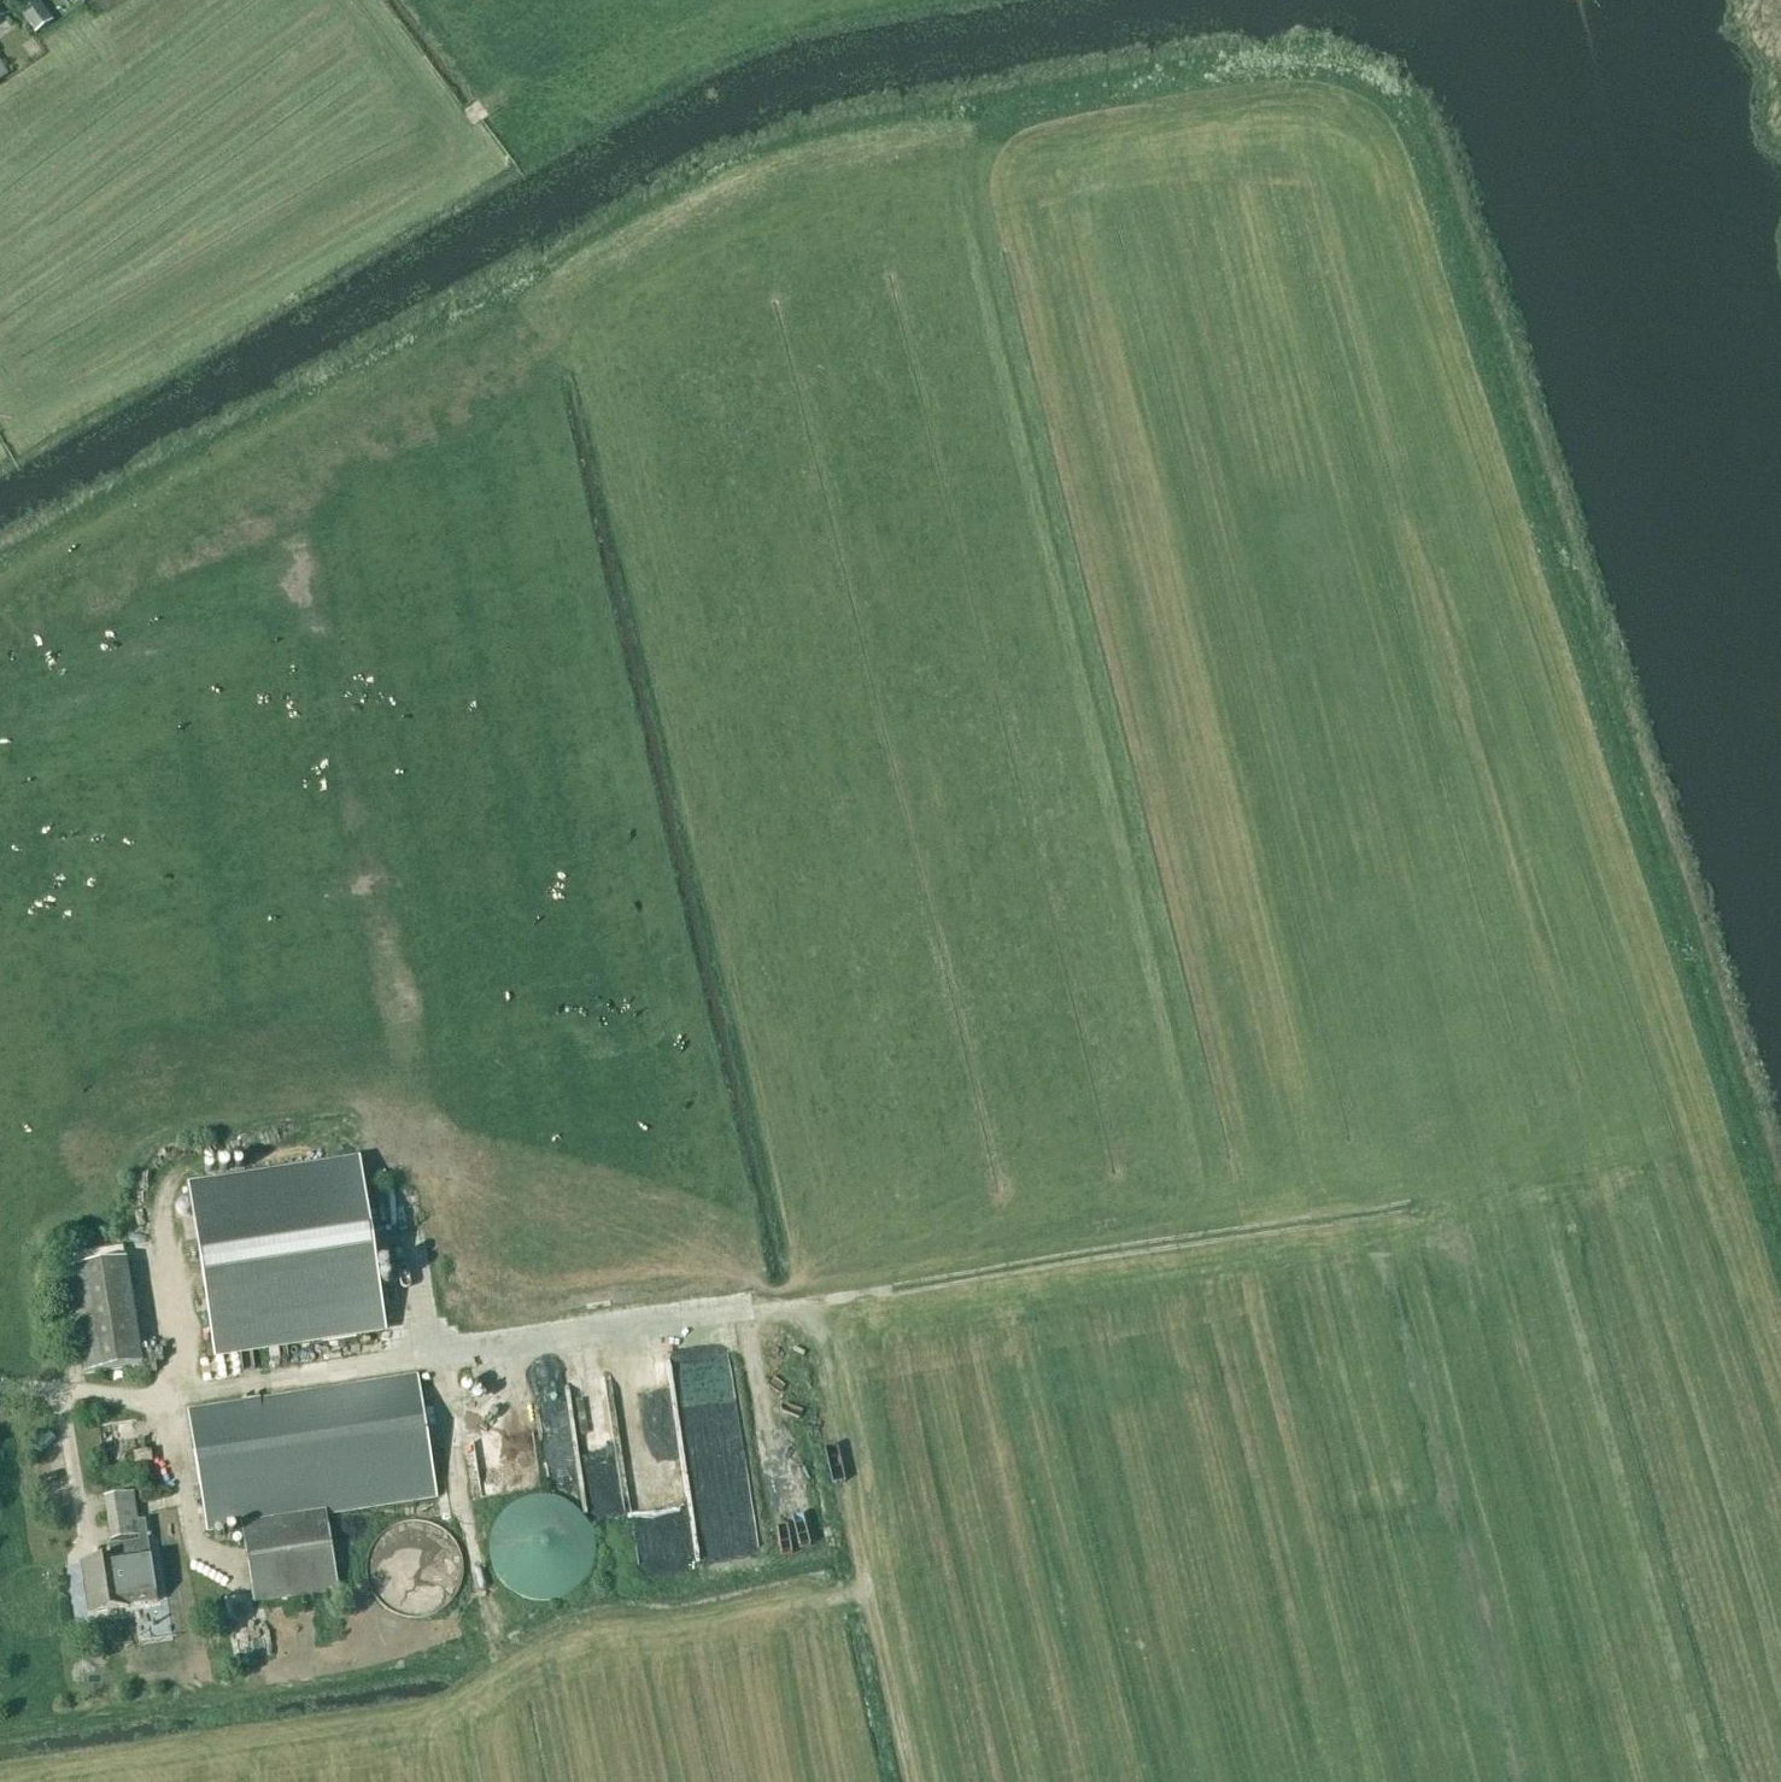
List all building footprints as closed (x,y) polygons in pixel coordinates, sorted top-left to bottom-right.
[(34,34),(52,22),(37,0),(10,0),(34,34)] [(0,63),(0,80),(8,75),(2,65),(0,63)] [(386,1335),(359,1159),(187,1185),(214,1361),(386,1335)] [(142,1366),(125,1261),(68,1270),(84,1375),(142,1366)] [(577,1452),(574,1376),(538,1377),(540,1453),(577,1452)] [(338,1590),(326,1514),(437,1497),(418,1378),(188,1413),(206,1532),(241,1527),(253,1603),(338,1590)] [(82,1565),(90,1614),(157,1604),(149,1555),(144,1521),(137,1522),(133,1494),(104,1499),(110,1542),(139,1537),(140,1542),(109,1546),(111,1561),(82,1565)] [(542,1494),(532,1495),(523,1497),(514,1501),(506,1507),(499,1514),(494,1522),(490,1530),(487,1540),(486,1550),(487,1559),(490,1569),(494,1577),(499,1585),(506,1592),(514,1598),(523,1602),(532,1605),(542,1605),(552,1605),(561,1602),(570,1598),(578,1592),(585,1585),(590,1577),(595,1569),(597,1559),(598,1550),(597,1540),(595,1530),(590,1522),(585,1514),(578,1507),(570,1501),(561,1497),(552,1495),(542,1494)] [(372,1581),(383,1601),(403,1613),(426,1613),(446,1602),(457,1583),(458,1560),(447,1540),(427,1528),(404,1528),(384,1539),(372,1558),(372,1581)]
